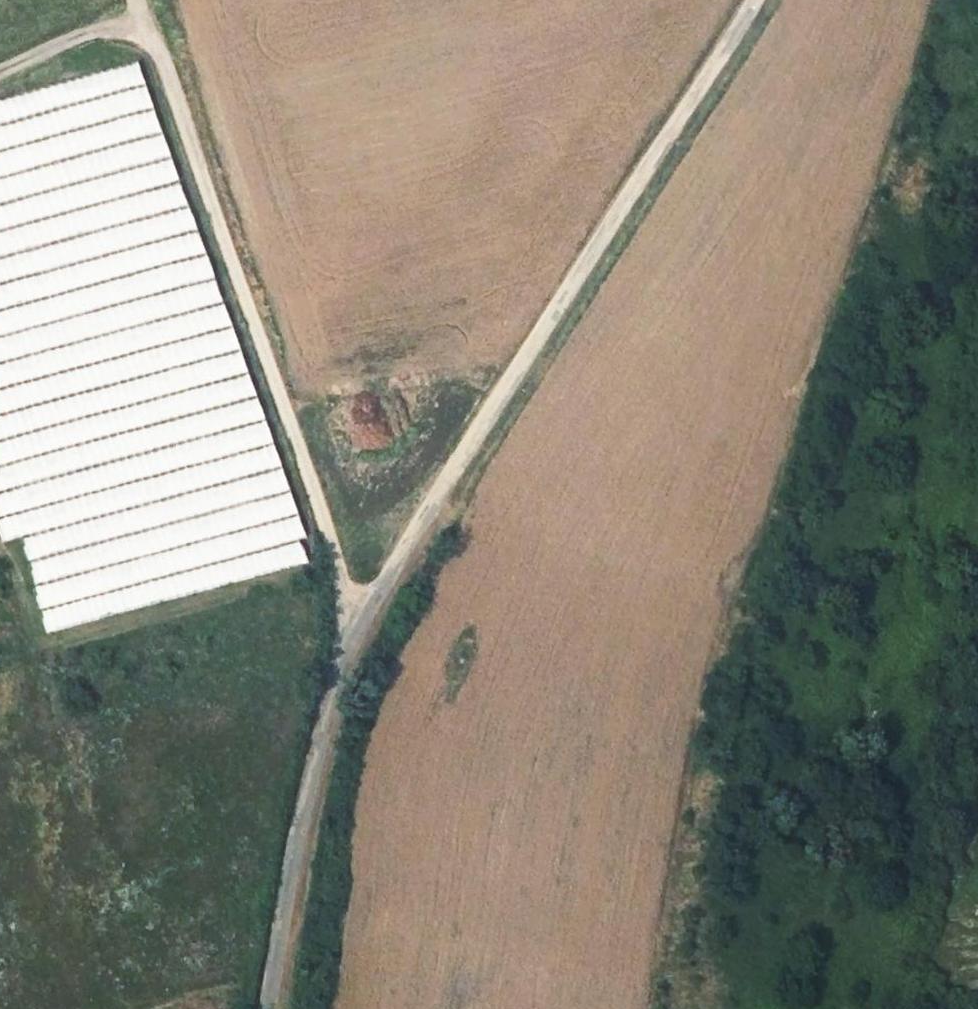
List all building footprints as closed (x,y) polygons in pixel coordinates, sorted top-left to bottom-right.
[(232,579),(301,560),(275,464),(249,471),(256,498),(235,504),(248,553),(226,559),(232,579)] [(23,535),(22,530),(42,527),(40,506),(49,505),(52,522),(59,521),(54,488),(28,492),(24,466),(0,470),(0,539),(23,535)]
